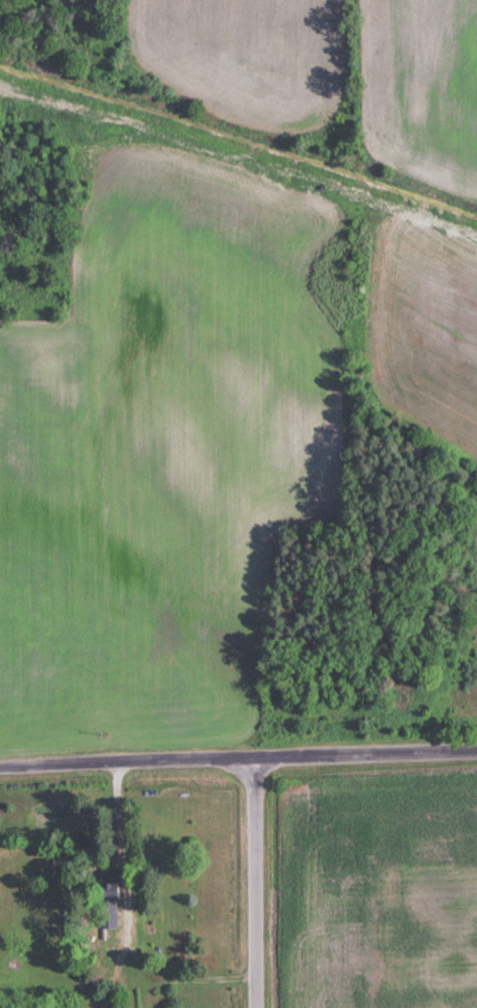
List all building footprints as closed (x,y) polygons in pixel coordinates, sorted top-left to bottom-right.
[(113,917),(113,886),(88,886),(88,902),(100,902),(100,917),(113,917)]
